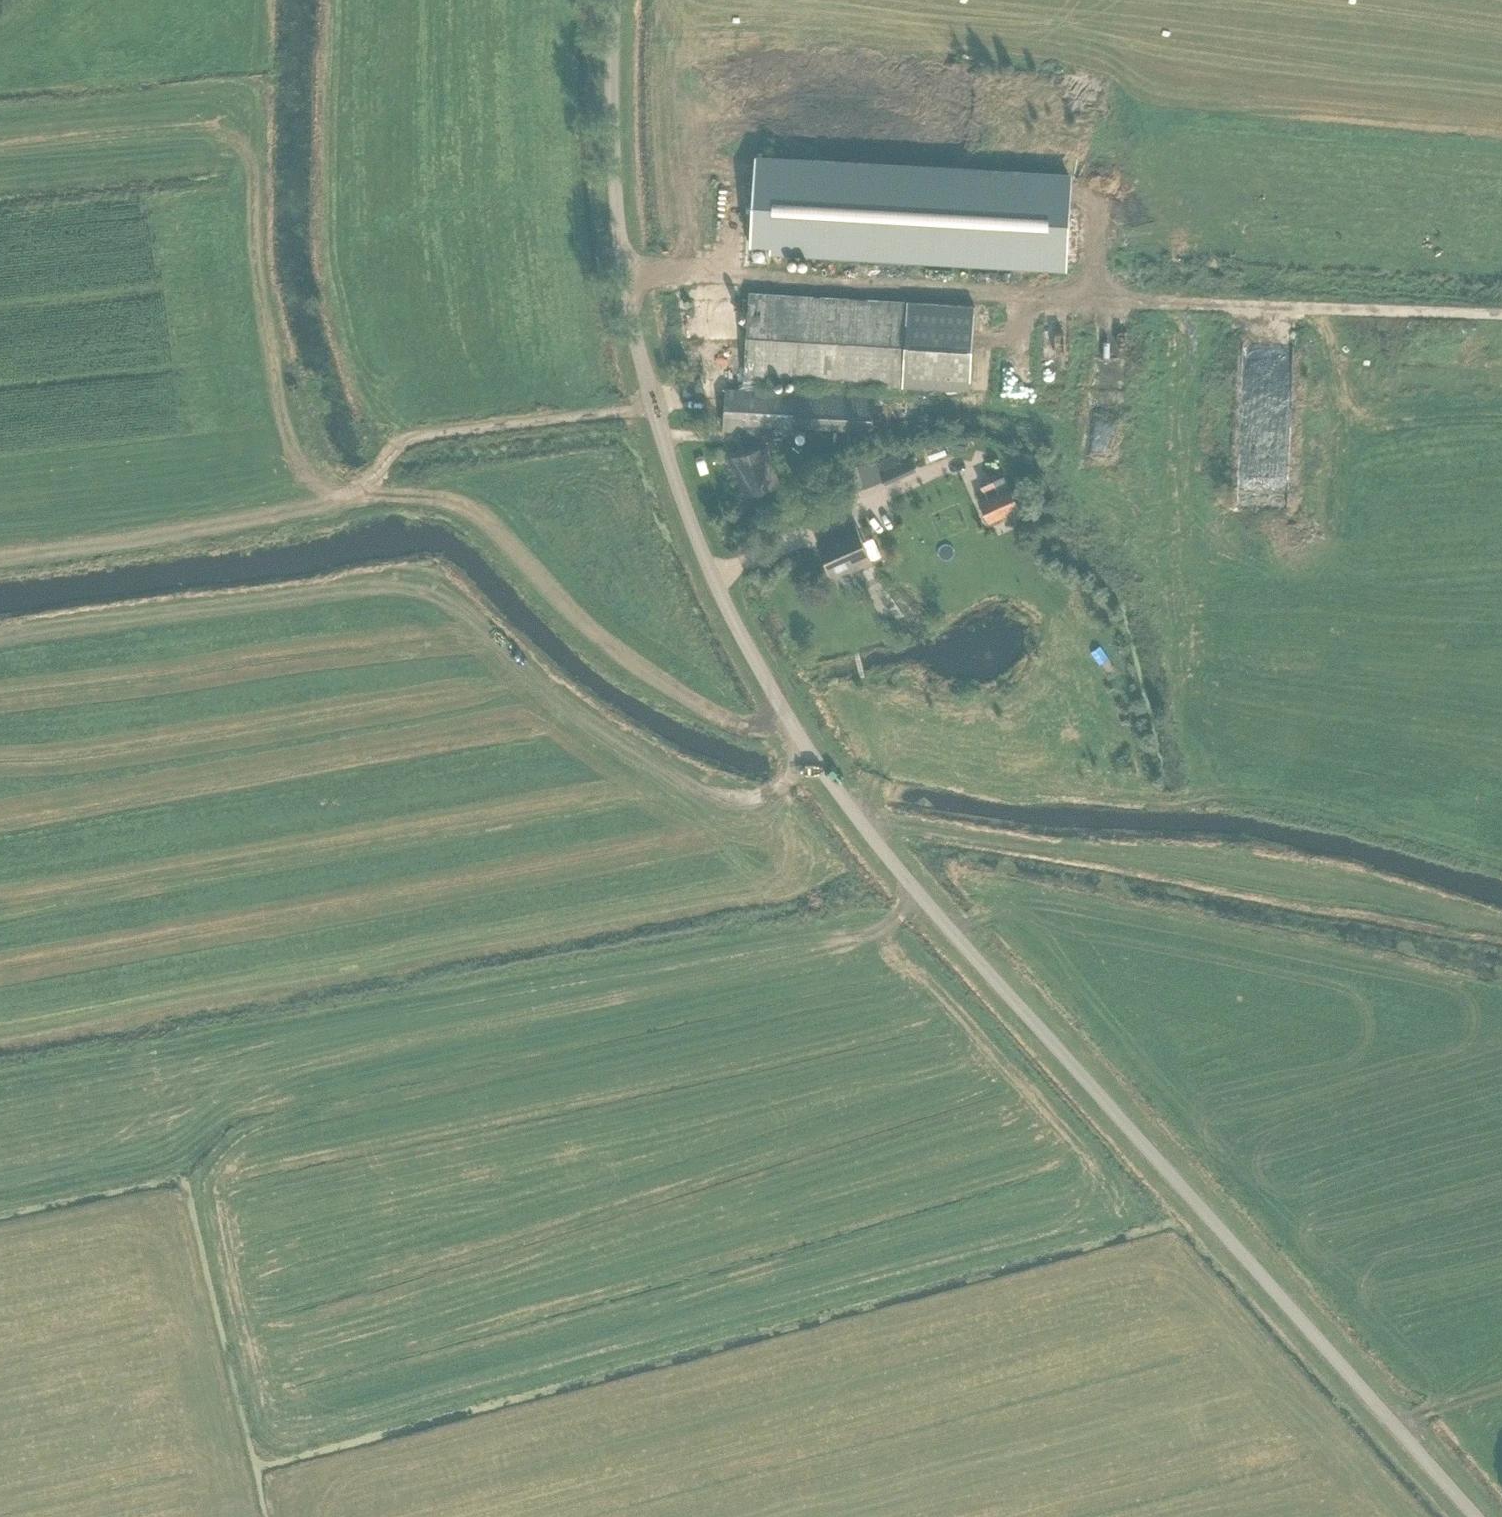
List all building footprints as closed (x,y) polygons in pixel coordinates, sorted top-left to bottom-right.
[(1066,172),(756,154),(751,245),(771,246),(771,252),(1060,268),(1066,172)] [(971,390),(976,306),(749,292),(745,377),(744,377),(743,389),(726,388),(723,430),(743,431),(742,446),(748,446),(750,450),(732,456),(745,494),(779,483),(770,456),(772,455),(774,433),(794,434),(795,426),(872,430),(874,393),(797,388),(797,392),(757,389),(757,378),(903,386),(971,390)] [(887,480),(920,464),(912,449),(879,464),(887,480)] [(998,489),(993,480),(983,485),(987,494),(977,499),(989,523),(1021,507),(1009,484),(998,489)] [(858,569),(872,562),(855,525),(819,541),(834,574),(855,564),(858,569)]
